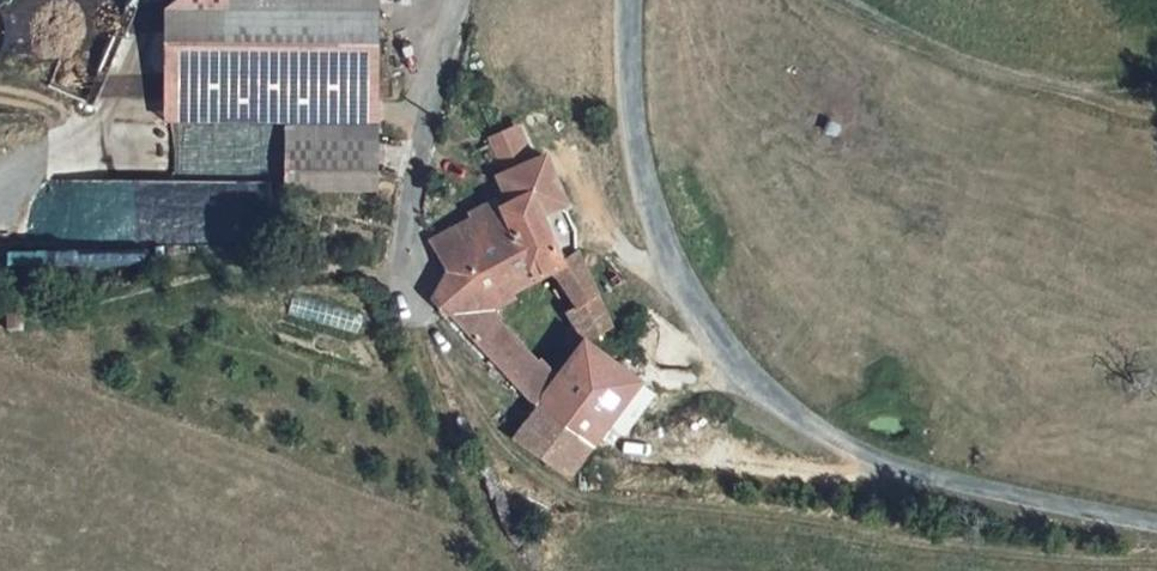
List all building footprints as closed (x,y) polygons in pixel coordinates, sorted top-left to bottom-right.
[(279,119),(366,118),(366,5),(216,7),(156,8),(157,121),(279,119)] [(366,118),(279,119),(280,185),(366,185),(366,118)] [(555,175),(544,150),(520,161),(533,185),(555,175)] [(564,194),(555,175),(533,185),(520,161),(497,171),(509,196),(502,200),(544,262),(539,265),(546,275),(565,267),(583,300),(601,291),(577,245),(568,249),(543,204),(564,194)] [(546,275),(539,265),(544,262),(502,200),(431,234),(446,267),(467,258),(473,268),(484,263),(500,303),(524,292),(522,286),(546,275)] [(525,431),(579,477),(652,385),(593,336),(567,369),(447,271),(441,288),(435,303),(547,398),(525,431)] [(619,323),(601,291),(583,300),(576,304),(593,336),(619,323)]
